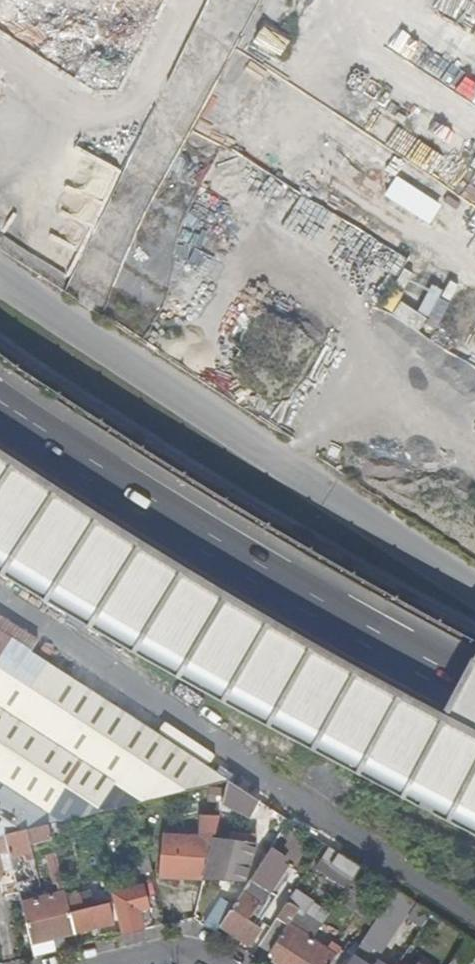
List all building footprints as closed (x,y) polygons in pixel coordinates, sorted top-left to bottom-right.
[(14,0),(0,0),(0,22),(14,0)] [(0,633),(0,834),(4,833),(25,828),(48,823),(227,780),(0,633)] [(248,810),(254,798),(227,780),(222,801),(248,810)] [(29,843),(51,838),(48,823),(25,828),(29,843)] [(9,854),(30,849),(29,843),(25,828),(4,833),(9,854)] [(9,854),(4,833),(0,834),(0,857),(9,854)] [(183,855),(184,835),(160,833),(159,854),(183,855)] [(205,835),(184,835),(183,855),(159,854),(158,876),(202,878),(205,835)] [(239,842),(212,841),(202,878),(243,880),(254,843),(251,843),(251,838),(239,837),(239,842)] [(138,874),(151,871),(146,848),(133,851),(138,874)] [(332,867),(351,879),(359,867),(340,854),(332,867)] [(272,870),(260,862),(236,899),(219,926),(248,945),(262,922),(248,913),(256,900),(251,897),(259,885),(261,886),(272,870)] [(284,873),(272,890),(282,896),(293,879),(284,873)] [(141,886),(111,893),(121,934),(142,929),(137,909),(147,907),(141,886)] [(378,951),(411,901),(394,889),(361,940),(369,945),(378,951)] [(52,938),(75,933),(69,912),(64,891),(42,897),(52,938)] [(225,893),(204,925),(215,932),(219,926),(236,899),(225,893)] [(291,893),(258,944),(274,955),(271,960),(277,963),(295,963),(311,940),(297,931),(301,925),(291,918),(297,908),(294,905),(299,898),(291,893)] [(30,944),(52,938),(42,897),(21,903),(30,944)] [(108,902),(69,912),(75,933),(113,923),(108,902)] [(406,919),(420,928),(430,913),(417,904),(406,919)] [(474,950),(474,943),(465,936),(448,963),(449,963),(466,963),(474,950)] [(33,955),(55,950),(52,938),(30,944),(33,955)] [(351,956),(339,948),(334,955),(311,940),(295,963),(346,963),(351,956)] [(361,940),(351,956),(346,963),(363,963),(358,961),(369,945),(361,940)]
